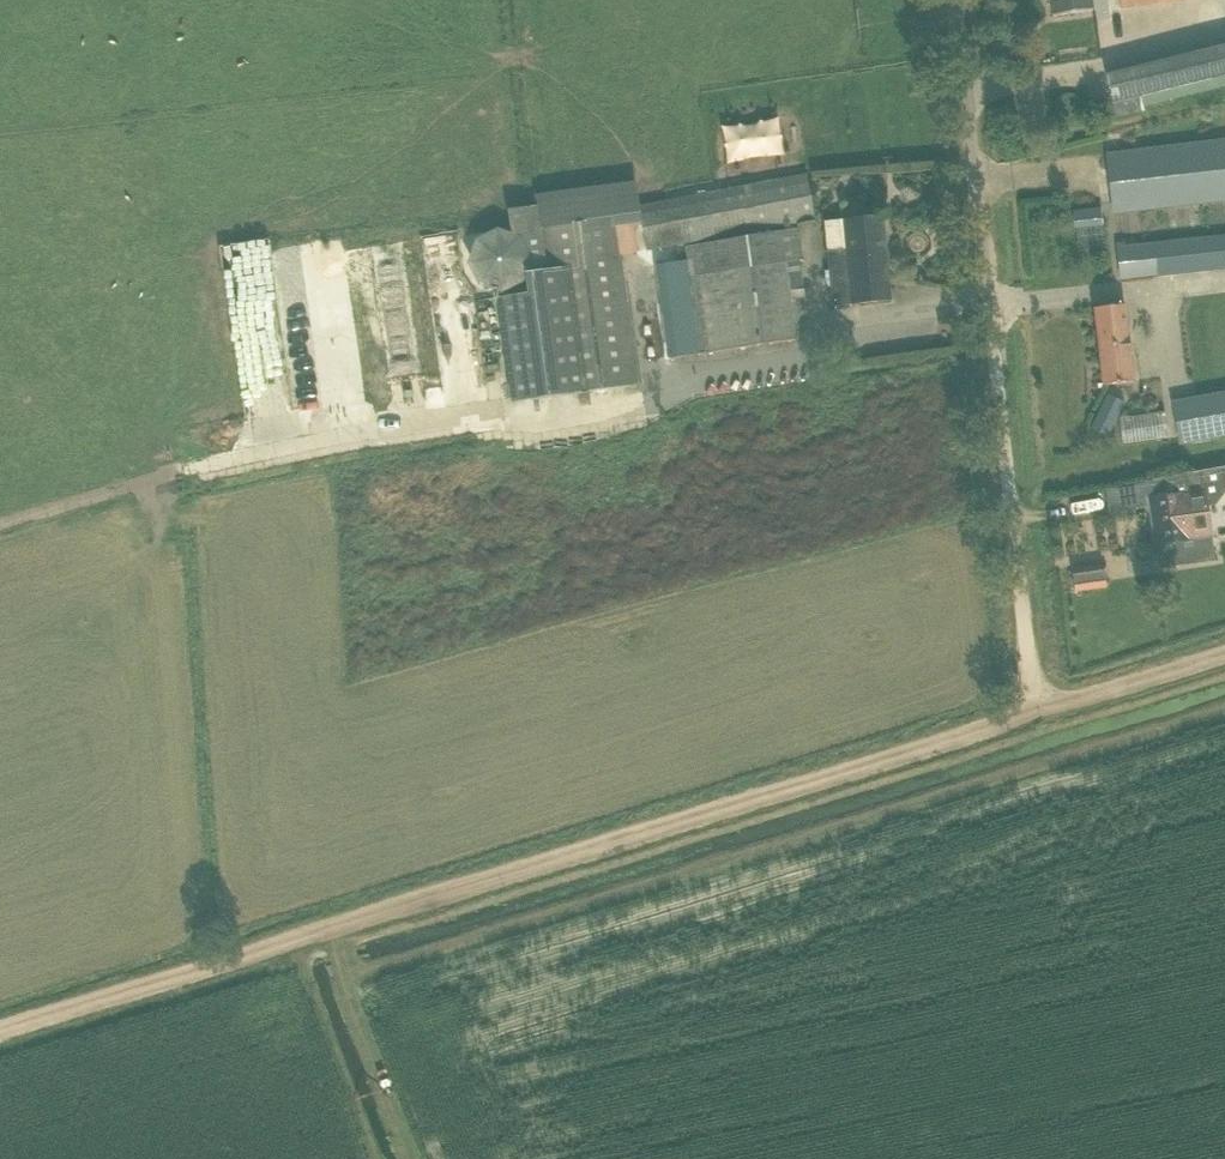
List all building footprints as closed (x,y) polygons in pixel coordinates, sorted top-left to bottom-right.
[(1052,16),(1092,10),(1091,0),(1050,0),(1052,16)] [(1186,0),(1119,0),(1120,9),(1186,0)] [(1106,76),(1116,122),(1224,95),(1224,48),(1106,76)] [(778,119),(722,128),(727,165),(783,156),(778,119)] [(1107,154),(1114,212),(1224,198),(1224,140),(1131,151),(1107,154)] [(640,206),(636,182),(536,194),(538,205),(508,209),(512,234),(521,237),(531,259),(526,274),(529,295),(497,298),(512,403),(640,383),(622,255),(637,252),(634,224),(642,223),(648,252),(814,220),(806,174),(640,206)] [(1101,209),(1074,212),(1075,227),(1102,223),(1101,209)] [(826,252),(832,306),(890,300),(883,216),(846,220),(849,250),(826,252)] [(849,250),(846,220),(824,221),(826,252),(849,250)] [(1102,223),(1075,227),(1078,252),(1105,248),(1102,223)] [(653,265),(669,359),(796,340),(787,264),(802,261),(796,228),(684,247),(686,260),(653,265)] [(531,259),(521,237),(512,234),(497,229),(476,239),(468,262),(478,285),(502,294),(525,281),(526,274),(531,259)] [(1117,242),(1122,278),(1146,275),(1145,277),(1224,269),(1224,234),(1137,244),(1136,240),(1117,242)] [(1137,381),(1128,304),(1095,308),(1104,385),(1137,381)] [(1170,400),(1179,446),(1224,437),(1224,391),(1170,400)] [(1103,402),(1090,427),(1107,435),(1119,410),(1103,402)] [(1164,414),(1120,421),(1124,446),(1168,439),(1164,414)] [(1212,536),(1208,506),(1216,505),(1224,493),(1224,466),(1173,476),(1176,494),(1150,498),(1152,510),(1157,544),(1212,536)] [(1176,494),(1173,476),(1105,488),(1109,517),(1152,510),(1150,498),(1176,494)] [(1212,536),(1157,544),(1160,566),(1215,557),(1212,536)] [(1103,564),(1071,568),(1074,589),(1106,585),(1103,564)] [(1151,583),(1139,585),(1142,601),(1154,599),(1151,583)]
